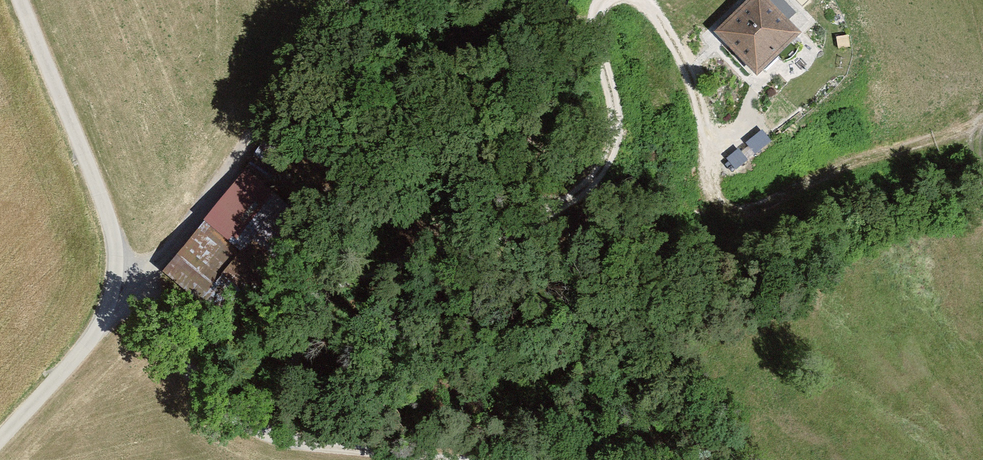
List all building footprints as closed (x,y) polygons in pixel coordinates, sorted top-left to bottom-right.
[(766,0),(751,0),(718,33),(759,75),(800,35),(766,0)] [(241,179),(166,276),(220,318),(295,221),(241,179)]
